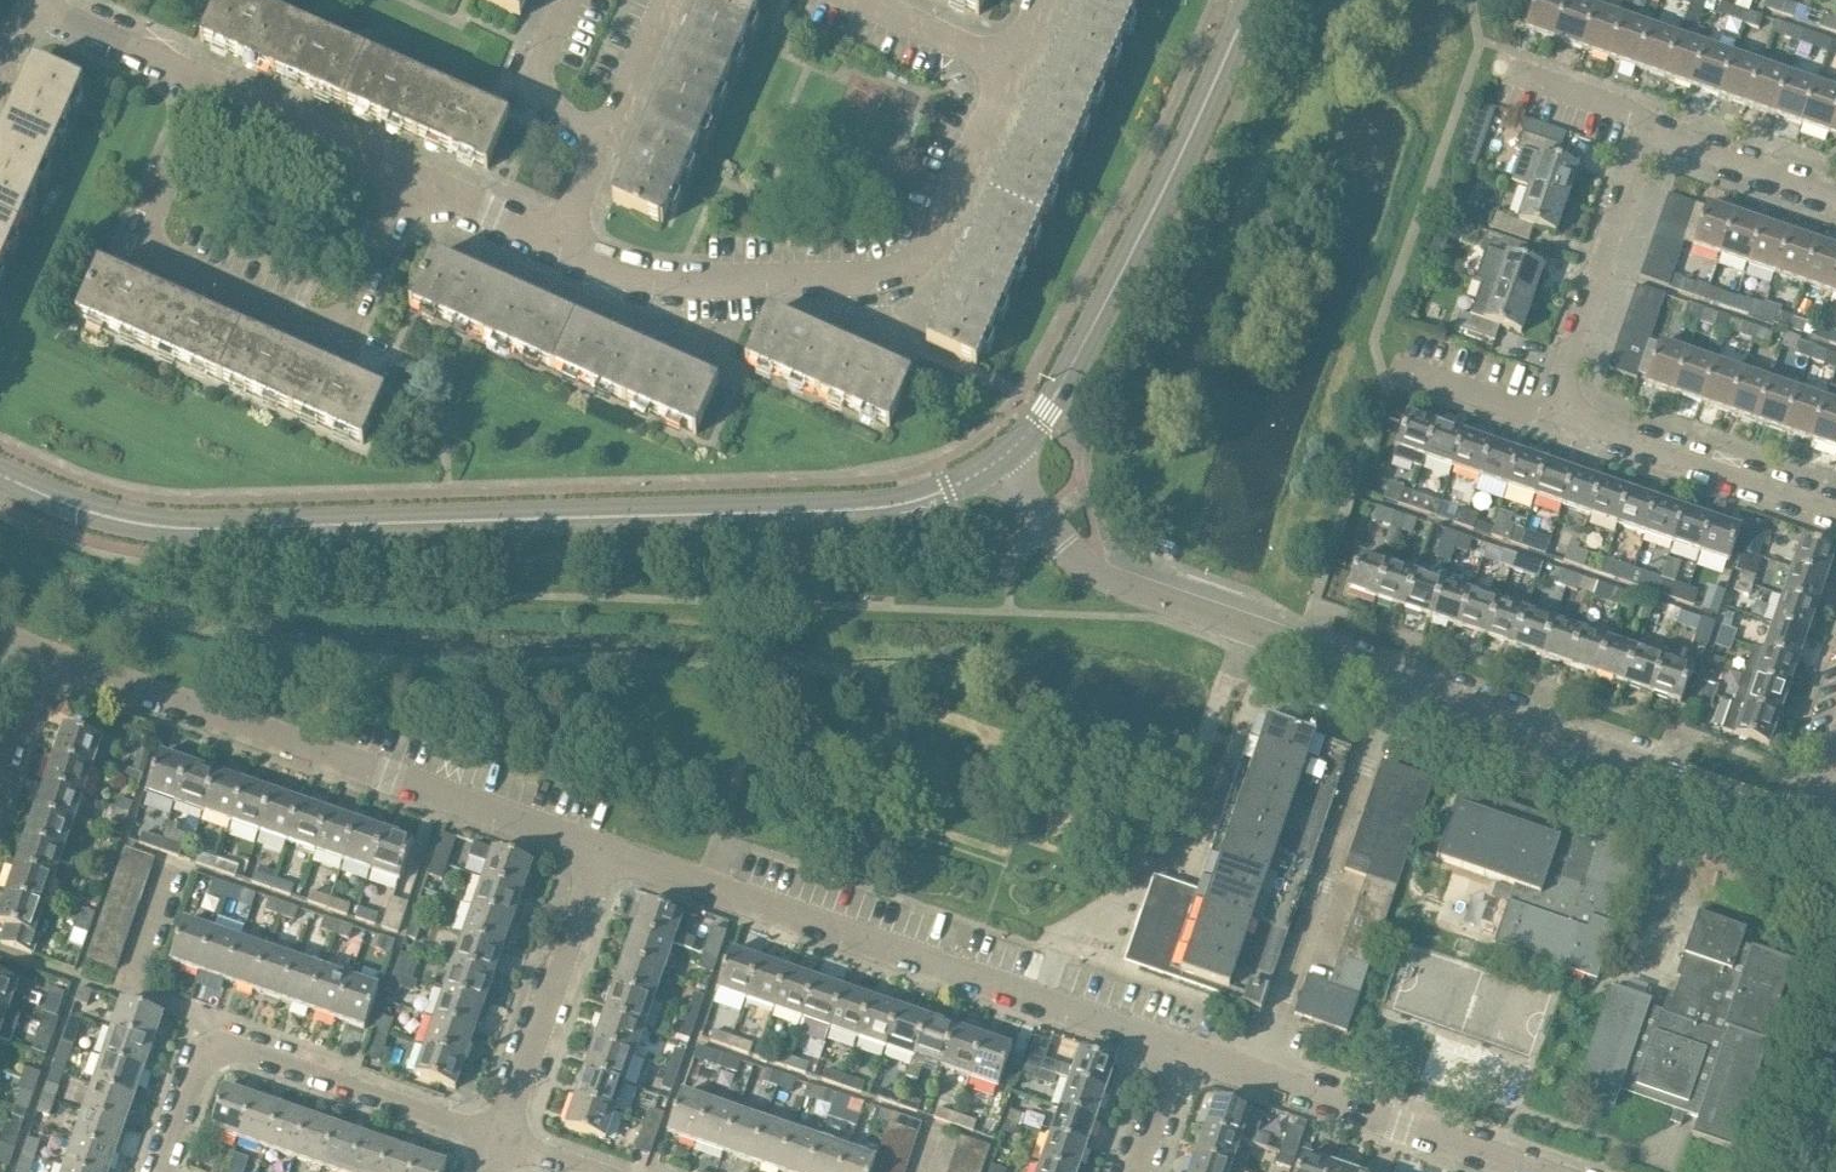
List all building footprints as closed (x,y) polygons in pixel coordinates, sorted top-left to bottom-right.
[(294,24),(241,0),(219,0),(200,42),(272,74),(294,24)] [(520,18),(528,0),(479,0),(520,18)] [(759,10),(736,0),(703,0),(695,19),(691,17),(686,27),(690,29),(677,60),(727,82),(759,10)] [(985,0),(942,0),(978,16),(985,0)] [(1135,9),(1116,0),(1079,0),(1071,18),(1068,16),(1063,27),(1066,28),(1053,58),(1103,80),(1135,9)] [(1568,0),(1536,0),(1526,31),(1554,41),(1568,0)] [(1596,9),(1569,0),(1568,0),(1554,41),(1581,51),(1596,9)] [(1708,0),(1691,0),(1690,4),(1704,10),(1708,0)] [(1783,0),(1767,0),(1764,6),(1779,11),(1783,0)] [(1799,4),(1787,0),(1783,0),(1779,11),(1794,16),(1799,4)] [(1745,23),(1749,11),(1734,6),(1730,18),(1745,23)] [(1609,60),(1623,19),(1596,9),(1581,51),(1609,60)] [(1760,29),(1764,16),(1749,11),(1745,23),(1760,29)] [(1835,26),(1835,17),(1824,13),(1819,25),(1834,30),(1835,26)] [(1636,70),(1651,28),(1623,19),(1609,60),(1636,70)] [(1799,42),(1804,30),(1776,21),(1772,33),(1799,42)] [(344,107),(366,56),(294,24),(272,74),(344,107)] [(1664,79),(1678,38),(1651,28),(1636,70),(1664,79)] [(1814,47),(1819,35),(1804,30),(1799,42),(1814,47)] [(1691,89),(1705,47),(1678,38),(1664,79),(1691,89)] [(1719,98),(1733,57),(1705,47),(1691,89),(1719,98)] [(415,139),(438,88),(366,56),(344,107),(415,139)] [(1746,108),(1761,66),(1733,57),(1719,98),(1746,108)] [(1071,152),(1103,80),(1053,58),(1039,89),(1036,87),(1031,98),(1035,100),(1021,130),(1071,152)] [(695,154),(727,82),(677,60),(663,89),(659,87),(654,98),(659,100),(645,132),(695,154)] [(52,158),(85,86),(34,63),(20,94),(17,93),(12,104),(15,105),(2,135),(52,158)] [(1774,117),(1788,76),(1761,66),(1746,108),(1774,117)] [(1801,127),(1816,85),(1788,76),(1774,117),(1801,127)] [(1835,115),(1835,92),(1816,85),(1801,127),(1829,136),(1835,115)] [(487,171),(510,120),(438,88),(415,139),(487,171)] [(1475,121),(1484,123),(1490,120),(1493,112),(1480,108),(1475,121)] [(1523,134),(1518,149),(1541,157),(1530,190),(1566,203),(1578,169),(1557,162),(1562,148),(1566,137),(1526,124),(1523,134)] [(1039,224),(1071,152),(1021,130),(1008,160),(1005,158),(1000,169),(1003,171),(989,201),(1039,224)] [(662,226),(695,154),(645,132),(632,160),(627,158),(622,169),(627,171),(612,203),(662,226)] [(52,158),(2,135),(0,139),(0,220),(20,229),(52,158)] [(1473,167),(1476,159),(1473,153),(1465,150),(1460,163),(1473,167)] [(1556,234),(1566,203),(1530,190),(1519,222),(1495,213),(1490,229),(1529,242),(1534,227),(1556,234)] [(1692,221),(1697,206),(1669,196),(1664,211),(1692,221)] [(1007,295),(1039,224),(989,201),(976,231),(972,230),(968,240),(971,241),(957,273),(1007,295)] [(1721,257),(1735,216),(1707,206),(1693,247),(1721,257)] [(1687,234),(1692,221),(1664,211),(1659,224),(1687,234)] [(1749,267),(1763,226),(1735,216),(1721,257),(1749,267)] [(20,229),(0,220),(0,274),(20,229)] [(1682,247),(1687,234),(1659,224),(1654,238),(1682,247)] [(1776,276),(1790,235),(1763,226),(1749,267),(1776,276)] [(1543,270),(1522,262),(1528,248),(1488,234),(1483,249),(1507,257),(1496,290),(1532,302),(1543,270)] [(1804,285),(1818,244),(1790,235),(1776,276),(1804,285)] [(1678,261),(1682,247),(1654,238),(1650,251),(1678,261)] [(1441,260),(1445,248),(1433,243),(1428,256),(1441,260)] [(1835,282),(1835,251),(1818,244),(1804,285),(1831,295),(1835,282)] [(1673,275),(1678,261),(1650,251),(1645,265),(1673,275)] [(482,339),(504,290),(474,276),(476,272),(465,267),(463,271),(433,258),(411,307),(482,339)] [(1668,289),(1673,275),(1645,265),(1640,279),(1668,289)] [(149,348),(171,300),(141,286),(143,282),(132,277),(130,282),(99,268),(78,316),(149,348)] [(975,367),(1007,295),(957,273),(944,302),(940,300),(935,311),(939,313),(925,345),(975,367)] [(1706,302),(1710,289),(1682,280),(1678,292),(1706,302)] [(1660,312),(1665,297),(1637,288),(1632,302),(1660,312)] [(553,371),(575,322),(545,308),(547,304),(535,299),(534,303),(504,290),(482,339),(553,371)] [(1521,335),(1532,302),(1496,290),(1490,306),(1470,299),(1464,315),(1460,313),(1455,328),(1495,342),(1500,327),(1521,335)] [(1734,311),(1738,299),(1723,294),(1719,306),(1734,311)] [(1738,299),(1734,311),(1746,315),(1750,303),(1738,299)] [(1761,321),(1766,304),(1751,299),(1750,303),(1746,315),(1761,321)] [(220,380),(242,332),(212,318),(214,314),(203,309),(201,313),(171,300),(149,348),(220,380)] [(1656,325),(1660,312),(1632,302),(1628,315),(1656,325)] [(1792,318),(1780,314),(1782,307),(1767,302),(1766,304),(1761,321),(1788,330),(1792,318)] [(1698,323),(1703,310),(1688,305),(1683,318),(1698,323)] [(1713,328),(1718,316),(1703,310),(1698,323),(1713,328)] [(817,397),(839,347),(809,333),(811,329),(800,324),(799,328),(768,314),(745,364),(817,397)] [(1651,338),(1656,325),(1628,315),(1623,329),(1651,338)] [(1803,335),(1807,323),(1792,318),(1788,330),(1803,335)] [(625,403),(647,354),(616,340),(618,336),(607,331),(605,336),(575,322),(553,371),(625,403)] [(1753,342),(1757,329),(1738,323),(1734,335),(1753,342)] [(1820,327),(1816,340),(1835,347),(1835,333),(1820,327)] [(1646,352),(1651,338),(1623,329),(1618,342),(1646,352)] [(1768,347),(1772,334),(1757,329),(1753,342),(1768,347)] [(292,413),(314,364),(284,350),(286,346),(280,343),(275,341),(273,346),(242,332),(220,380),(292,413)] [(1642,366),(1646,352),(1618,342),(1613,356),(1642,366)] [(1809,361),(1813,348),(1798,343),(1794,356),(1809,361)] [(1673,395),(1688,354),(1659,344),(1645,385),(1673,395)] [(888,429),(911,379),(880,365),(882,361),(877,359),(871,357),(870,360),(839,347),(817,397),(888,429)] [(1824,366),(1828,354),(1813,348),(1809,361),(1824,366)] [(696,436),(718,386),(687,372),(689,368),(684,366),(679,364),(677,368),(647,354),(625,403),(696,436)] [(1701,404),(1715,364),(1688,354),(1673,395),(1701,404)] [(1637,380),(1642,366),(1613,356),(1609,370),(1637,380)] [(363,445),(385,396),(354,382),(356,377),(346,373),(344,378),(314,364),(292,413),(363,445)] [(1728,414),(1742,373),(1715,364),(1701,404),(1728,414)] [(1756,423),(1770,383),(1742,373),(1728,414),(1756,423)] [(1784,433),(1798,392),(1770,383),(1756,423),(1784,433)] [(1811,442),(1825,402),(1798,392),(1784,433),(1811,442)] [(1825,402),(1811,442),(1835,451),(1835,405),(1825,402)] [(1425,459),(1436,426),(1409,416),(1397,449),(1425,459)] [(1452,468),(1464,435),(1436,426),(1425,459),(1452,468)] [(1480,478),(1491,445),(1464,435),(1452,468),(1480,478)] [(1507,487),(1519,454),(1491,445),(1480,478),(1507,487)] [(1535,497),(1546,464),(1519,454),(1507,487),(1535,497)] [(1562,506),(1573,473),(1546,464),(1535,497),(1562,506)] [(1590,516),(1601,483),(1573,473),(1562,506),(1590,516)] [(1617,525),(1629,492),(1601,483),(1590,516),(1617,525)] [(1408,508),(1413,493),(1386,484),(1381,499),(1408,508)] [(1645,535),(1656,502),(1629,492),(1617,525),(1645,535)] [(1435,518),(1440,503),(1413,493),(1408,508),(1435,518)] [(1672,544),(1684,511),(1656,502),(1645,535),(1672,544)] [(1401,531),(1406,518),(1377,508),(1373,521),(1401,531)] [(1462,527),(1468,512),(1459,509),(1454,524),(1462,527)] [(1700,554),(1711,521),(1684,511),(1672,544),(1700,554)] [(1487,524),(1477,521),(1478,516),(1468,512),(1462,527),(1484,535),(1487,524)] [(1412,535),(1416,522),(1406,518),(1401,531),(1412,535)] [(1728,563),(1740,530),(1711,521),(1700,554),(1728,563)] [(1757,558),(1768,526),(1753,521),(1742,553),(1757,558)] [(1517,546),(1523,531),(1513,528),(1508,543),(1517,546)] [(1528,549),(1533,535),(1523,531),(1517,546),(1528,549)] [(1456,550),(1461,537),(1449,533),(1444,546),(1456,550)] [(1467,554),(1472,541),(1461,537),(1456,550),(1467,554)] [(1835,555),(1835,553),(1803,541),(1793,570),(1827,582),(1835,555)] [(1573,565),(1578,550),(1569,547),(1564,562),(1573,565)] [(1578,550),(1573,565),(1585,569),(1590,554),(1578,550)] [(1511,569),(1515,556),(1504,552),(1499,565),(1511,569)] [(1761,559),(1757,558),(1742,553),(1736,570),(1741,572),(1738,581),(1752,587),(1761,559)] [(1377,600),(1389,566),(1361,556),(1349,590),(1377,600)] [(1522,573),(1526,559),(1515,556),(1511,569),(1522,573)] [(1628,584),(1633,569),(1606,560),(1600,574),(1628,584)] [(1405,609),(1416,576),(1389,566),(1377,600),(1405,609)] [(1655,593),(1660,578),(1633,569),(1628,584),(1655,593)] [(1566,588),(1570,574),(1558,570),(1554,583),(1566,588)] [(1817,609),(1827,582),(1793,570),(1783,597),(1817,609)] [(1577,592),(1582,578),(1570,574),(1566,588),(1577,592)] [(1432,619),(1444,585),(1416,576),(1405,609),(1432,619)] [(1683,603),(1688,588),(1660,578),(1655,593),(1683,603)] [(1749,596),(1752,587),(1738,581),(1734,591),(1749,596)] [(1459,628),(1471,594),(1444,585),(1432,619),(1459,628)] [(1711,587),(1705,604),(1720,610),(1726,592),(1711,587)] [(1693,606),(1698,591),(1688,588),(1683,603),(1693,606)] [(1621,606),(1625,593),(1614,590),(1610,603),(1621,606)] [(1633,611),(1637,597),(1625,593),(1621,606),(1633,611)] [(1487,638),(1498,604),(1471,594),(1459,628),(1487,638)] [(1808,636),(1817,609),(1783,597),(1774,625),(1808,636)] [(1515,648),(1527,614),(1498,604),(1487,638),(1515,648)] [(1675,625),(1680,612),(1668,608),(1664,621),(1675,625)] [(1687,629),(1691,616),(1680,612),(1675,625),(1687,629)] [(1542,657),(1553,623),(1527,614),(1515,648),(1542,657)] [(1702,620),(1694,644),(1707,648),(1715,624),(1702,620)] [(1570,666),(1582,633),(1553,623),(1542,657),(1570,666)] [(1798,664),(1808,636),(1774,625),(1764,653),(1798,664)] [(1733,642),(1736,631),(1722,627),(1719,637),(1733,642)] [(1597,676),(1608,642),(1582,633),(1570,666),(1597,676)] [(1730,652),(1733,642),(1719,637),(1716,647),(1730,652)] [(1624,685),(1636,652),(1608,642),(1597,676),(1624,685)] [(1798,664),(1764,653),(1753,649),(1743,675),(1755,679),(1789,690),(1798,664)] [(1651,695),(1663,661),(1636,652),(1624,685),(1651,695)] [(1680,705),(1691,671),(1663,661),(1651,695),(1680,705)] [(1743,675),(1734,703),(1745,707),(1779,719),(1789,690),(1755,679),(1743,675)] [(1715,697),(1718,687),(1703,682),(1700,691),(1715,697)] [(1711,707),(1715,697),(1700,691),(1697,702),(1711,707)] [(1769,747),(1779,719),(1745,707),(1734,703),(1732,702),(1722,731),(1769,747)] [(1261,1013),(1351,751),(1269,723),(1206,907),(1159,891),(1135,961),(1228,993),(1244,998),(1241,1006),(1261,1013)] [(92,770),(102,741),(65,728),(55,756),(92,770)] [(176,805),(189,764),(161,754),(147,795),(176,805)] [(83,797),(92,770),(55,756),(45,784),(83,797)] [(1434,780),(1404,770),(1382,762),(1377,775),(1429,793),(1434,780)] [(204,814),(218,774),(189,764),(176,805),(204,814)] [(140,787),(144,776),(129,771),(126,782),(140,787)] [(231,824),(245,784),(218,774),(204,814),(231,824)] [(1429,793),(1377,775),(1372,789),(1424,807),(1429,793)] [(73,825),(83,797),(45,784),(36,812),(73,825)] [(259,834),(273,793),(245,784),(231,824),(259,834)] [(1596,983),(1640,857),(1606,845),(1608,840),(1607,840),(1610,831),(1551,810),(1549,810),(1547,810),(1545,810),(1543,811),(1541,813),(1540,814),(1539,816),(1462,790),(1463,788),(1461,788),(1435,861),(1437,862),(1438,861),(1514,887),(1494,947),(1596,983)] [(1424,807),(1372,789),(1368,803),(1420,821),(1424,807)] [(287,843),(301,803),(273,793),(259,834),(287,843)] [(131,814),(134,804),(120,799),(116,809),(131,814)] [(316,853),(330,813),(301,803),(287,843),(316,853)] [(1420,821),(1368,803),(1363,816),(1415,834),(1420,821)] [(128,823),(131,814),(116,809),(113,819),(128,823)] [(64,852),(73,825),(36,812),(26,840),(64,852)] [(343,863),(358,823),(330,813),(316,853),(343,863)] [(1415,834),(1363,816),(1358,830),(1410,848),(1415,834)] [(371,873),(385,833),(358,823),(343,863),(371,873)] [(178,858),(186,836),(167,829),(163,841),(159,852),(178,858)] [(1410,848),(1358,830),(1354,843),(1406,861),(1410,848)] [(399,883),(413,842),(385,833),(371,873),(399,883)] [(159,852),(163,841),(143,834),(140,845),(159,852)] [(443,866),(452,840),(441,836),(432,863),(443,866)] [(75,856),(64,852),(26,840),(17,867),(54,880),(60,864),(71,868),(75,856)] [(1406,861),(1354,843),(1349,857),(1401,875),(1406,861)] [(523,895),(533,865),(475,845),(470,859),(488,865),(483,881),(523,895)] [(150,875),(155,860),(125,850),(120,865),(150,875)] [(215,871),(219,860),(199,853),(195,864),(215,871)] [(112,869),(115,859),(101,854),(98,864),(112,869)] [(1401,875),(1349,857),(1344,870),(1367,878),(1396,888),(1401,875)] [(234,877),(237,867),(219,860),(215,871),(234,877)] [(438,879),(443,866),(432,863),(428,876),(438,879)] [(109,879),(112,869),(98,864),(94,874),(109,879)] [(145,888),(150,875),(120,865),(115,878),(145,888)] [(45,908),(54,880),(17,867),(7,895),(45,908)] [(270,891),(274,879),(276,874),(259,868),(257,873),(255,873),(251,884),(270,891)] [(140,902),(145,888),(115,878),(111,892),(140,902)] [(1392,902),(1396,888),(1367,878),(1362,891),(1392,902)] [(290,897),(294,886),(274,879),(270,891),(290,897)] [(224,896),(228,885),(213,880),(210,891),(224,896)] [(514,922),(523,895),(483,881),(473,908),(514,922)] [(239,901),(243,890),(228,885),(224,896),(239,901)] [(1387,915),(1392,902),(1362,891),(1358,905),(1387,915)] [(136,915),(140,902),(111,892),(106,905),(136,915)] [(327,910),(331,899),(312,892),(308,904),(327,910)] [(45,908),(7,895),(0,916),(0,924),(7,926),(1,943),(34,955),(41,936),(36,934),(45,908)] [(345,917),(349,906),(331,899),(327,910),(345,917)] [(397,935),(408,905),(391,899),(381,929),(397,935)] [(280,915),(283,905),(269,900),(265,910),(280,915)] [(423,922),(430,904),(420,900),(413,918),(423,922)] [(672,946),(682,917),(642,903),(633,932),(672,946)] [(131,928),(136,915),(106,905),(102,918),(131,928)] [(294,920),(298,910),(283,905),(280,915),(294,920)] [(1382,928),(1387,915),(1358,905),(1353,918),(1382,928)] [(504,950),(514,922),(473,908),(464,936),(504,950)] [(93,924),(97,914),(82,909),(78,919),(93,924)] [(373,927),(377,916),(358,909),(354,920),(373,927)] [(1766,1042),(1793,963),(1741,945),(1746,931),(1698,914),(1676,978),(1680,979),(1674,996),(1669,994),(1661,1016),(1648,1011),(1651,1002),(1611,988),(1574,1096),(1613,1110),(1620,1091),(1674,1110),(1670,1122),(1680,1126),(1685,1114),(1699,1119),(1693,1137),(1732,1151),(1769,1043),(1766,1042)] [(126,942),(131,928),(102,918),(97,932),(126,942)] [(416,942),(423,922),(413,918),(406,938),(416,942)] [(1378,941),(1382,928),(1353,918),(1348,931),(1378,941)] [(90,933),(93,924),(78,919),(75,928),(90,933)] [(335,935),(338,924),(324,919),(320,929),(335,935)] [(198,973),(212,931),(184,922),(170,963),(198,973)] [(349,940),(353,929),(338,924),(335,935),(349,940)] [(712,929),(703,956),(716,961),(725,934),(712,929)] [(226,982),(240,941),(212,931),(198,973),(226,982)] [(1360,994),(1378,941),(1348,931),(1330,984),(1360,994)] [(122,956),(126,942),(97,932),(92,945),(122,956)] [(663,973),(672,946),(633,932),(623,960),(663,973)] [(494,978),(504,950),(464,936),(454,964),(494,978)] [(390,954),(394,944),(380,939),(376,949),(390,954)] [(253,992),(267,951),(240,941),(226,982),(253,992)] [(117,970),(122,956),(92,945),(87,960),(117,970)] [(281,1002),(295,960),(267,951),(253,992),(281,1002)] [(744,1002),(758,962),(729,952),(716,992),(744,1002)] [(412,979),(417,964),(410,961),(411,959),(400,955),(394,974),(404,978),(405,976),(412,979)] [(711,974),(716,961),(703,956),(698,969),(711,974)] [(308,1011),(323,970),(295,960),(281,1002),(308,1011)] [(653,1002),(663,973),(623,960),(613,988),(653,1002)] [(773,1012),(787,971),(758,962),(744,1002),(773,1012)] [(484,1006),(494,978),(454,964),(444,992),(484,1006)] [(336,1020),(350,979),(323,970),(308,1011),(336,1020)] [(800,1021),(814,981),(787,971),(773,1012),(800,1021)] [(398,998),(404,978),(394,974),(387,994),(398,998)] [(1346,1033),(1360,994),(1330,984),(1308,976),(1294,1015),(1346,1033)] [(18,985),(0,978),(0,1010),(9,1013),(18,985)] [(364,1030),(378,989),(350,979),(336,1020),(364,1030)] [(828,1031),(842,990),(814,981),(800,1021),(828,1031)] [(85,1006),(90,992),(78,988),(74,1002),(85,1006)] [(644,1029),(653,1002),(613,988),(604,1016),(644,1029)] [(856,1040),(870,1000),(842,990),(828,1031),(856,1040)] [(475,1034),(484,1006),(444,992),(434,1020),(475,1034)] [(697,1017),(703,998),(693,994),(687,1013),(697,1017)] [(885,1050),(898,1010),(870,1000),(856,1040),(885,1050)] [(153,1045),(163,1017),(122,1003),(112,1031),(153,1045)] [(18,1016),(9,1013),(0,1010),(0,1040),(9,1043),(18,1016)] [(913,1060),(926,1020),(898,1010),(885,1050),(913,1060)] [(690,1036),(697,1017),(687,1013),(680,1033),(690,1036)] [(56,1029),(60,1020),(45,1015),(42,1024),(56,1029)] [(385,1033),(390,1020),(379,1016),(374,1030),(385,1033)] [(634,1057),(644,1029),(604,1016),(594,1044),(634,1057)] [(465,1061),(475,1034),(434,1020),(425,1047),(465,1061)] [(940,1069),(954,1029),(926,1020),(913,1060),(940,1069)] [(53,1040),(56,1029),(42,1024),(38,1035),(53,1040)] [(71,1047),(76,1033),(64,1029),(60,1043),(71,1047)] [(968,1079),(982,1039),(954,1029),(940,1069),(968,1079)] [(375,1061),(385,1033),(374,1030),(365,1058),(375,1061)] [(144,1072),(153,1045),(112,1031),(103,1058),(144,1072)] [(728,1048),(732,1038),(713,1032),(710,1041),(728,1048)] [(748,1055),(751,1045),(732,1038),(728,1048),(748,1055)] [(998,1089),(1011,1049),(982,1039),(968,1079),(998,1089)] [(1037,1071),(1047,1043),(1036,1039),(1026,1067),(1037,1071)] [(66,1060),(71,1047),(60,1043),(55,1056),(66,1060)] [(625,1086),(634,1057),(594,1044),(585,1073),(625,1086)] [(455,1091),(465,1061),(425,1047),(415,1077),(455,1091)] [(678,1072),(684,1054),(674,1050),(668,1069),(678,1072)] [(784,1067),(787,1057),(769,1051),(766,1061),(784,1067)] [(722,1068),(726,1057),(711,1052),(708,1063),(722,1068)] [(1105,1094),(1114,1066),(1079,1054),(1073,1071),(1060,1067),(1056,1077),(1070,1082),(1105,1094)] [(1012,1056),(1008,1070),(1019,1074),(1023,1060),(1012,1056)] [(737,1073),(741,1063),(726,1057),(722,1068),(737,1073)] [(805,1074),(808,1065),(787,1057),(784,1067),(805,1074)] [(135,1099),(144,1072),(103,1058),(94,1085),(135,1099)] [(1034,1081),(1037,1071),(1026,1067),(1023,1077),(1034,1081)] [(37,1084),(41,1074),(26,1069),(23,1079),(37,1084)] [(671,1092),(678,1072),(668,1069),(661,1089),(671,1092)] [(777,1087),(781,1077),(766,1071),(763,1082),(777,1087)] [(840,1087),(844,1077),(825,1071),(822,1080),(840,1087)] [(615,1114),(625,1086),(585,1073),(575,1100),(615,1114)] [(792,1092),(796,1082),(781,1077),(777,1087),(792,1092)] [(860,1093),(864,1084),(844,1077),(840,1087),(860,1093)] [(34,1094),(37,1084),(23,1079),(19,1089),(34,1094)] [(1095,1122),(1105,1094),(1070,1082),(1060,1110),(1095,1122)] [(52,1102),(57,1088),(45,1084),(41,1098),(52,1102)] [(125,1127),(135,1099),(94,1085),(84,1113),(125,1127)] [(833,1106),(836,1096),(809,1086),(805,1097),(833,1106)] [(241,1140),(255,1100),(226,1090),(212,1130),(241,1140)] [(897,1106),(900,1096),(881,1090),(878,1099),(897,1106)] [(696,1144),(710,1104),(682,1094),(668,1134),(696,1144)] [(860,1116),(864,1105),(836,1096),(833,1106),(860,1116)] [(916,1113),(920,1103),(900,1096),(897,1106),(916,1113)] [(47,1116),(52,1102),(41,1098),(36,1112),(47,1116)] [(268,1150),(282,1110),(255,1100),(241,1140),(268,1150)] [(605,1142),(615,1114),(575,1100),(565,1129),(605,1142)] [(1258,1135),(1264,1118),(1215,1101),(1205,1129),(1241,1141),(1267,1150),(1271,1139),(1258,1135)] [(724,1153),(738,1113),(710,1104),(696,1144),(724,1153)] [(952,1125),(956,1115),(937,1109),(934,1119),(952,1125)] [(296,1160),(310,1119),(282,1110),(268,1150),(296,1160)] [(888,1126),(892,1115),(878,1110),(874,1121),(888,1126)] [(1086,1149),(1095,1122),(1060,1110),(1051,1137),(1086,1149)] [(659,1129),(663,1116),(649,1112),(645,1124),(659,1129)] [(1019,1126),(1023,1116),(1011,1112),(1007,1122),(1019,1126)] [(116,1154),(125,1127),(84,1113),(75,1140),(116,1154)] [(751,1163),(765,1123),(738,1113),(724,1153),(751,1163)] [(916,1139),(921,1125),(892,1115),(888,1126),(887,1129),(916,1139)] [(972,1132),(976,1122),(956,1115),(952,1125),(972,1132)] [(323,1169),(337,1129),(310,1119),(296,1160),(323,1169)] [(1015,1137),(1019,1126),(1007,1122),(1004,1133),(1015,1137)] [(793,1132),(765,1123),(751,1163),(778,1171),(779,1171),(793,1132)] [(649,1157),(659,1129),(645,1124),(635,1152),(649,1157)] [(18,1139),(21,1130),(7,1125),(4,1135),(18,1139)] [(1295,1160),(1305,1132),(1288,1126),(1279,1154),(1295,1160)] [(364,1138),(337,1129),(323,1169),(332,1171),(352,1171),(364,1138)] [(912,1153),(916,1139),(887,1129),(882,1143),(912,1153)] [(1232,1168),(1241,1141),(1205,1129),(1196,1156),(1232,1168)] [(820,1142),(793,1132),(779,1171),(810,1171),(820,1142)] [(15,1150),(18,1139),(4,1135),(1,1145),(15,1150)] [(1086,1149),(1051,1137),(1042,1165),(1063,1171),(1078,1171),(1086,1149)] [(391,1147),(364,1138),(352,1171),(383,1171),(391,1147)] [(33,1157),(38,1143),(27,1139),(22,1153),(33,1157)] [(985,1163),(990,1149),(960,1139),(956,1152),(985,1163)] [(116,1154),(75,1140),(65,1168),(78,1171),(110,1171),(116,1154)] [(848,1151),(820,1142),(810,1171),(841,1171),(848,1151)] [(907,1166),(912,1153),(882,1143),(878,1156),(907,1166)] [(42,1146),(38,1157),(48,1161),(52,1150),(42,1146)] [(419,1157),(391,1147),(383,1171),(414,1171),(419,1157)] [(873,1170),(876,1161),(848,1151),(841,1171),(872,1171),(873,1170)] [(985,1163),(956,1152),(951,1166),(970,1171),(982,1171),(985,1163)] [(33,1157),(22,1153),(15,1171),(28,1171),(33,1157)] [(1292,1170),(1295,1160),(1279,1154),(1275,1164),(1292,1170)] [(907,1166),(878,1156),(876,1161),(873,1170),(879,1171),(905,1171),(907,1166)] [(1232,1168),(1196,1156),(1191,1171),(1230,1171),(1232,1168)] [(447,1167),(419,1157),(414,1171),(445,1171),(447,1167)] [(1332,1167),(1303,1157),(1298,1171),(1330,1171),(1332,1167)]
